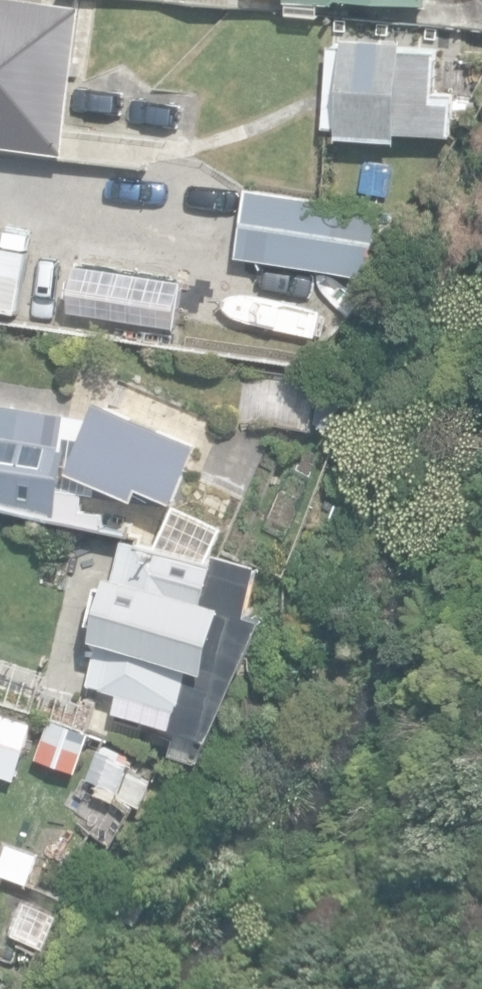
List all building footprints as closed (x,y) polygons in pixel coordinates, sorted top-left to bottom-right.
[(70,149),(89,0),(87,0),(0,0),(0,140),(70,149)] [(320,17),(322,1),(336,3),(339,0),(289,0),(289,13),(320,17)] [(341,136),(399,139),(399,131),(456,134),(458,92),(439,92),(441,48),(404,47),(404,40),(347,38),(347,45),(332,45),(329,125),(342,126),(341,136)] [(241,186),(233,256),(376,274),(388,173),(348,168),(344,199),(241,186)] [(328,425),(350,388),(322,380),(316,420),(328,425)] [(0,403),(0,505),(101,527),(104,495),(168,504),(169,496),(176,500),(202,439),(101,397),(93,416),(0,403)] [(265,557),(122,537),(115,585),(91,582),(85,623),(94,624),(86,680),(179,703),(175,723),(227,731),(289,598),(260,594),(265,557)] [(41,675),(32,705),(82,720),(90,690),(41,675)] [(96,819),(117,831),(134,800),(113,788),(96,819)] [(15,930),(53,943),(66,908),(27,894),(15,930)]
